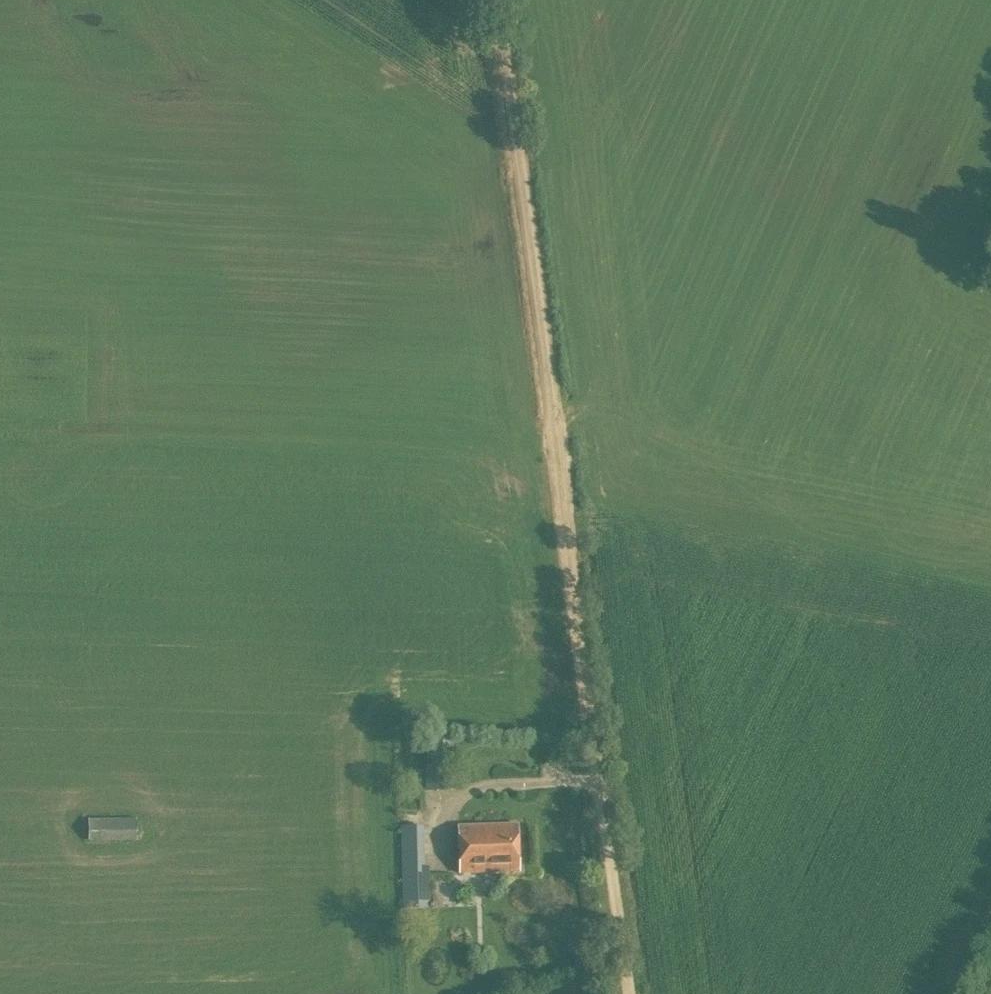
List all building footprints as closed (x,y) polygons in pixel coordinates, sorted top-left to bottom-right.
[(89,841),(136,841),(136,818),(88,818),(89,841)] [(461,871),(519,869),(518,822),(459,824),(461,871)] [(423,856),(422,825),(402,825),(404,907),(430,906),(429,864),(426,864),(426,856),(423,856)]
